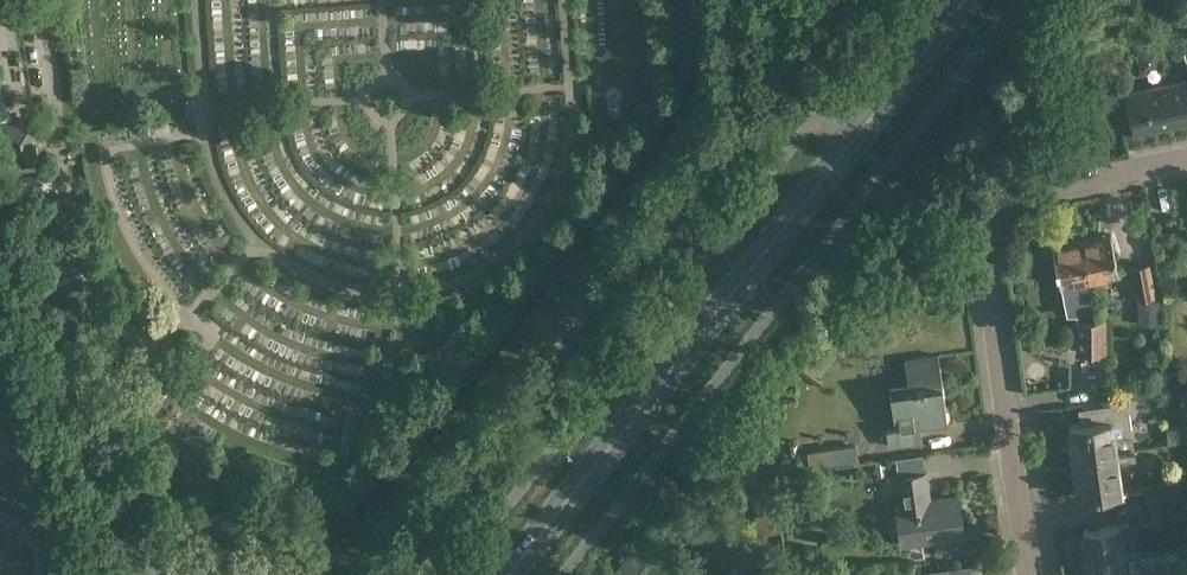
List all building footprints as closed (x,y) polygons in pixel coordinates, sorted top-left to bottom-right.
[(1127,93),(1135,132),(1186,121),(1186,80),(1127,93)] [(4,124),(10,169),(34,165),(39,159),(34,126),(28,121),(4,124)] [(1082,241),(1090,279),(1119,273),(1111,234),(1082,241)] [(1082,241),(1053,247),(1061,286),(1072,283),(1090,279),(1082,241)] [(1131,267),(1138,300),(1156,296),(1150,263),(1131,267)] [(9,293),(0,264),(0,296),(9,293)] [(1162,324),(1161,299),(1138,300),(1138,325),(1162,324)] [(1105,319),(1077,319),(1077,352),(1106,352),(1105,319)] [(906,361),(910,388),(891,391),(896,428),(887,429),(889,446),(922,442),(920,426),(948,422),(939,356),(906,361)] [(1079,408),(1081,424),(1070,426),(1074,457),(1134,448),(1134,447),(1135,447),(1128,401),(1079,408)] [(1167,429),(1169,443),(1186,441),(1186,433),(1186,427),(1167,429)] [(1137,459),(1135,447),(1134,447),(1134,448),(1074,457),(1079,497),(1121,491),(1117,462),(1137,459)] [(825,450),(809,452),(812,467),(828,464),(825,450)] [(928,470),(897,474),(901,504),(897,505),(902,545),(964,537),(959,497),(932,500),(928,470)] [(1144,486),(1147,502),(1186,497),(1186,480),(1144,486)] [(1147,502),(1150,502),(1152,519),(1186,515),(1186,497),(1147,502)] [(775,504),(763,505),(764,515),(767,534),(780,532),(777,513),(775,504)] [(1084,529),(1086,544),(1081,545),(1083,559),(1088,558),(1088,560),(1124,556),(1121,538),(1132,537),(1130,523),(1084,529)] [(1089,562),(1084,563),(1086,574),(1137,574),(1136,571),(1126,572),(1124,556),(1088,560),(1089,562)] [(771,559),(773,574),(787,574),(785,557),(771,559)]
